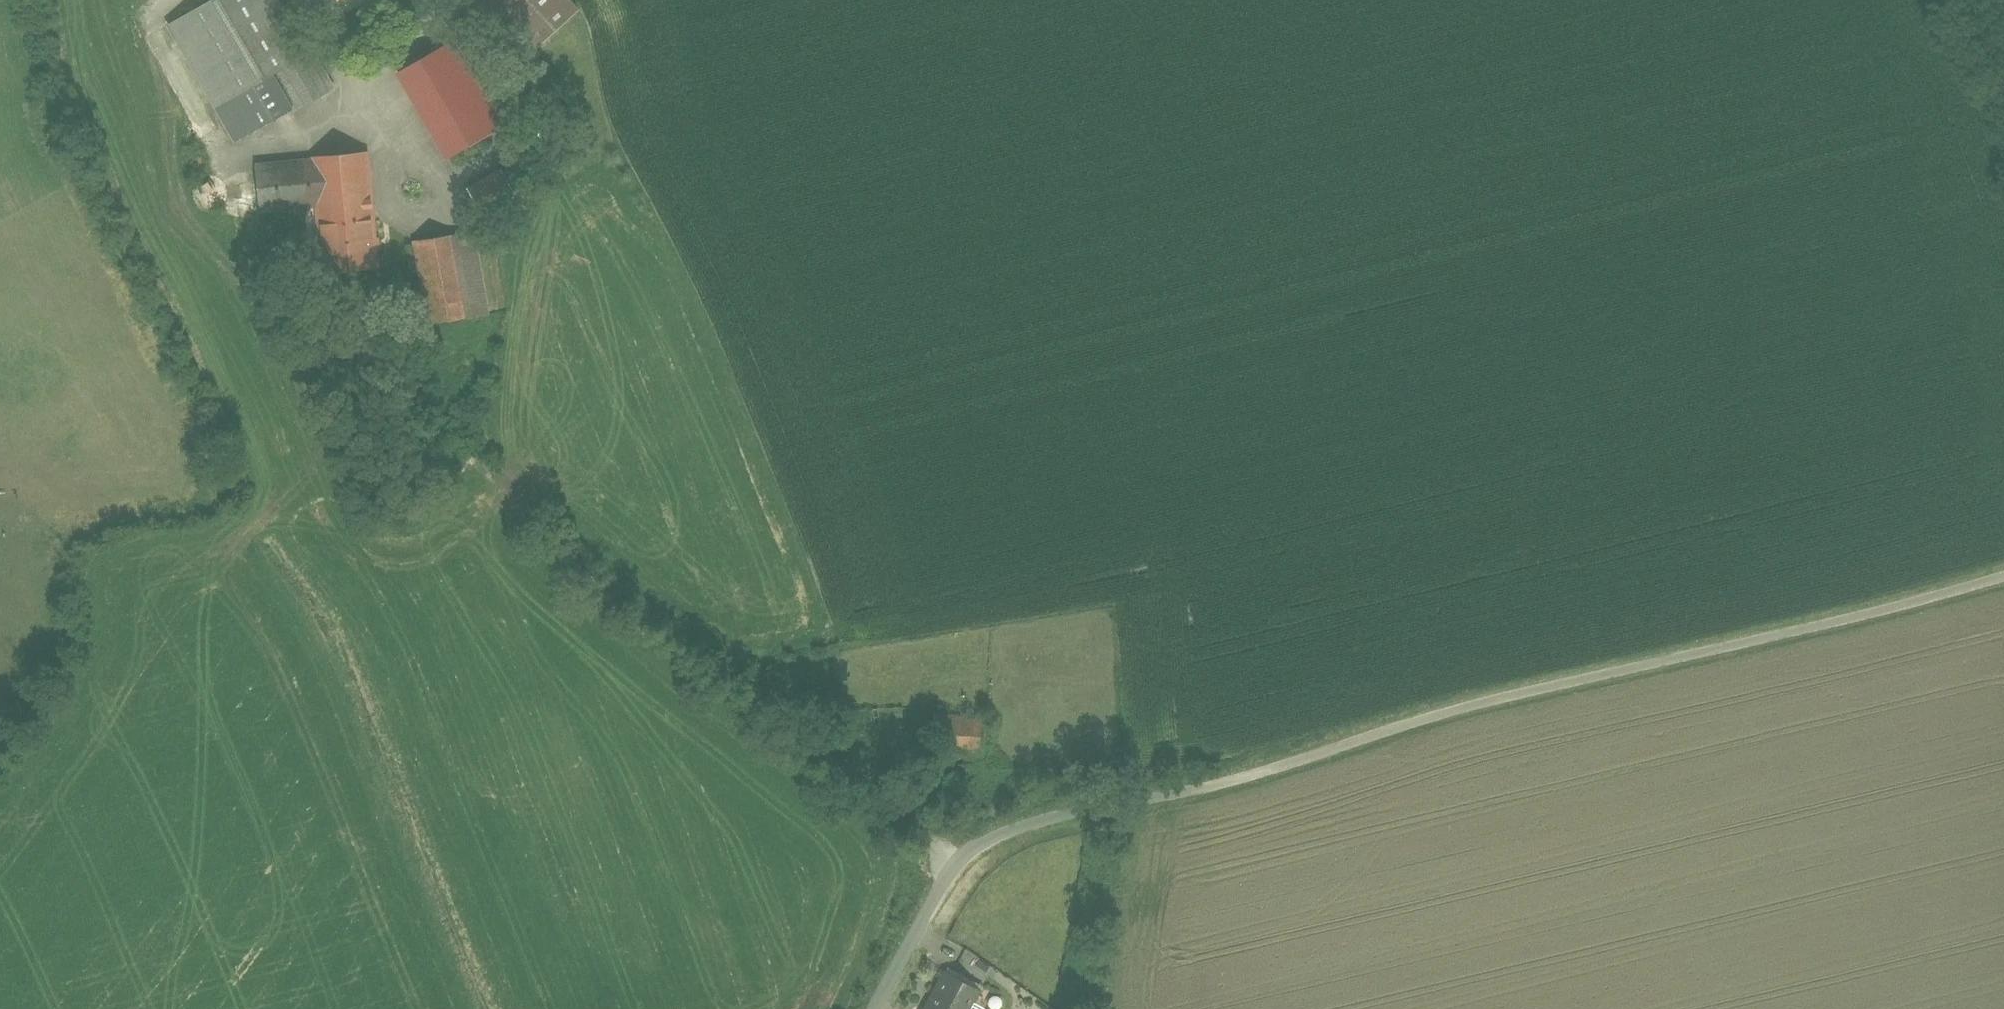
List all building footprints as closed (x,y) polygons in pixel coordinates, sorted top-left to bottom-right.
[(286,0),(222,0),(176,27),(244,141),(337,86),(286,0)] [(580,0),(513,0),(547,37),(584,4),(580,0)] [(463,44),(411,70),(454,153),(505,127),(463,44)] [(384,264),(375,150),(321,154),(324,204),(329,268),(384,264)] [(266,209),(324,204),(321,154),(262,159),(266,209)] [(506,169),(473,187),(487,212),(520,193),(506,169)] [(469,232),(422,239),(435,323),(482,315),(469,232)] [(988,717),(944,714),(942,747),(986,750),(988,717)] [(932,1008),(976,1008),(989,985),(955,966),(932,1008)]
